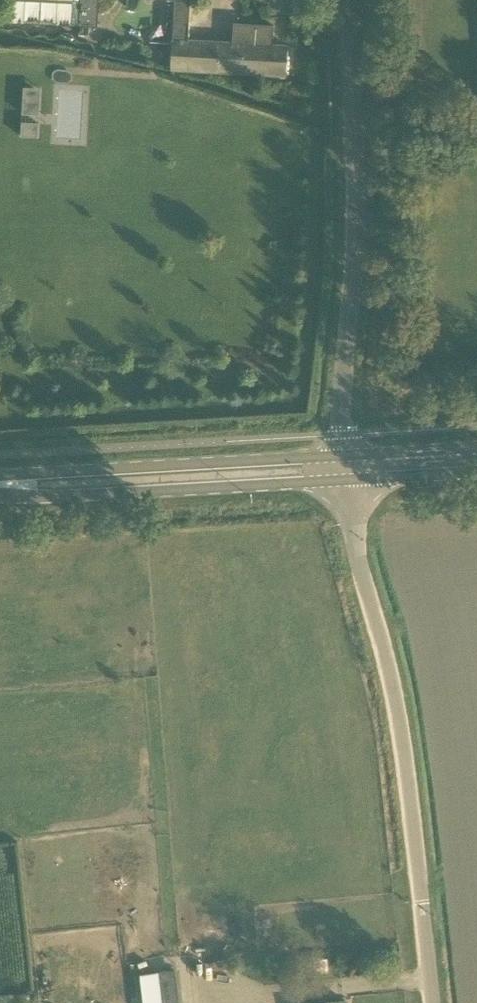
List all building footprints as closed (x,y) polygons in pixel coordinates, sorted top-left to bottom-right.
[(2,21),(97,26),(98,0),(3,0),(2,21)] [(288,46),(273,45),(274,26),(233,23),(231,42),(188,40),(191,0),(174,0),(170,69),(286,75),(288,46)] [(79,25),(79,35),(89,35),(90,25),(79,25)] [(37,137),(37,86),(18,86),(18,136),(37,137)] [(159,973),(140,975),(144,1002),(179,1002),(175,971),(159,973)]
